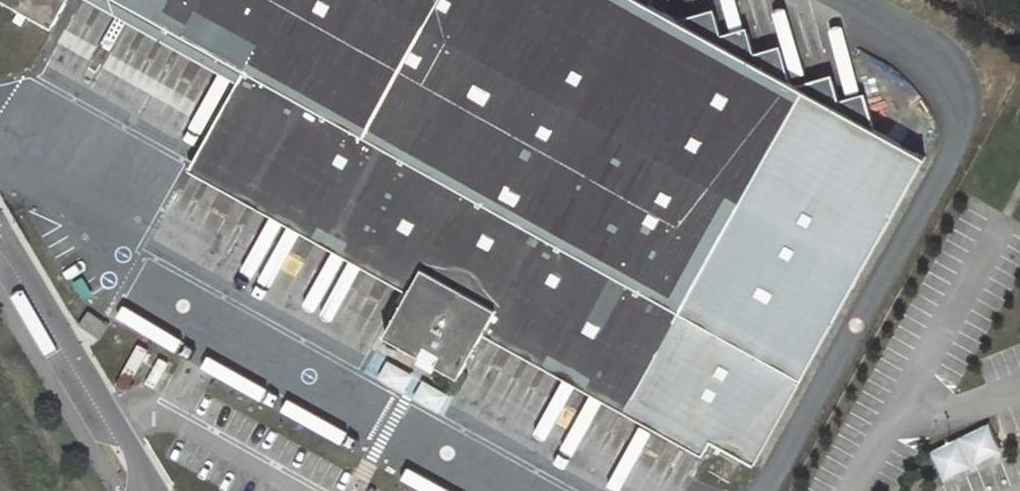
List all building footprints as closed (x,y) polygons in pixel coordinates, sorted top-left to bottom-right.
[(52,28),(68,0),(5,0),(52,28)] [(234,86),(240,75),(106,0),(79,0),(234,86)] [(240,75),(244,68),(357,132),(431,0),(106,0),(240,75)] [(636,395),(755,463),(926,158),(875,128),(868,106),(851,112),(848,102),(839,105),(833,86),(816,92),(812,81),(800,85),(788,79),(780,56),(764,62),(761,53),(748,58),(745,38),(732,42),(729,32),(713,39),(711,21),(696,25),(692,15),(672,21),(644,5),(636,0),(431,0),(357,132),(244,68),(240,75),(234,86),(198,151),(418,274),(412,284),(385,332),(463,374),(490,328),(496,316),(636,395)] [(708,10),(692,15),(696,25),(711,21),(708,10)] [(742,28),(729,32),(732,42),(745,38),(742,28)] [(777,47),(761,53),(764,62),(780,56),(777,47)] [(830,75),(812,81),(816,92),(833,86),(830,75)] [(864,97),(848,102),(851,112),(868,106),(864,97)] [(193,162),(412,284),(418,274),(198,151),(193,162)] [(99,339),(107,325),(88,313),(80,326),(99,339)] [(496,316),(490,328),(629,406),(636,395),(496,316)] [(926,449),(937,478),(997,455),(985,426),(926,449)]
